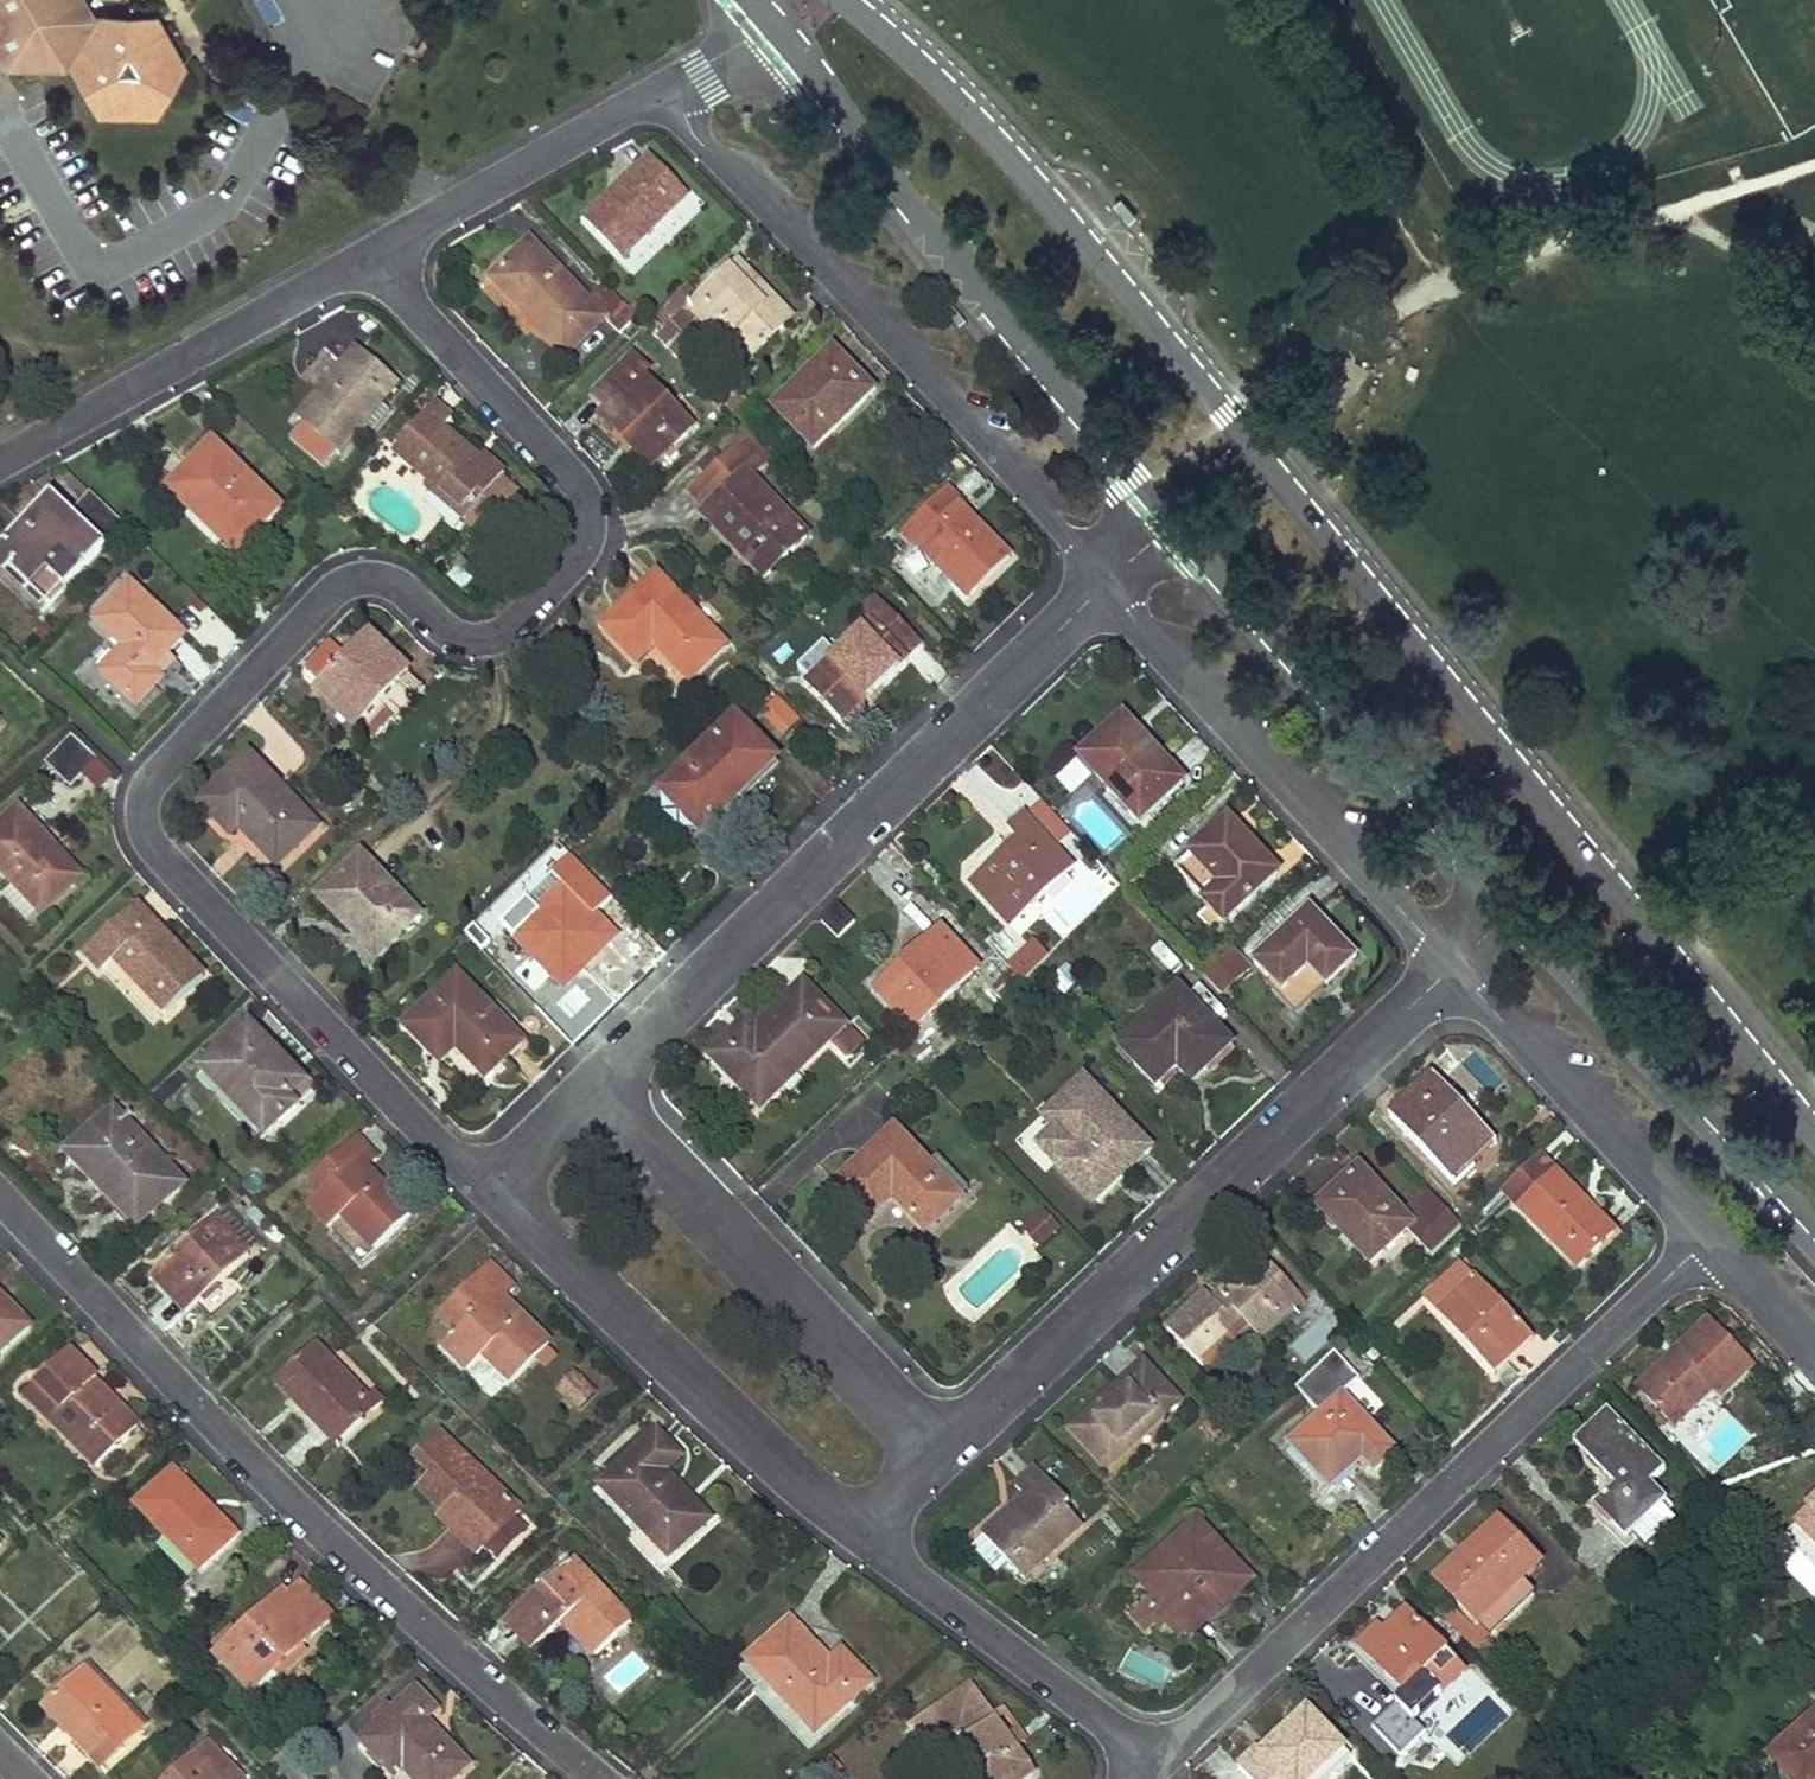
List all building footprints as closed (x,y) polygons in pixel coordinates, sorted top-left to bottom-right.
[(1,44),(9,60),(60,59),(75,68),(101,114),(156,113),(182,66),(155,18),(104,18),(92,11),(85,0),(0,0),(0,45),(1,44)] [(611,196),(587,220),(624,257),(687,195),(651,157),(620,186),(625,191),(615,201),(611,196)] [(531,240),(492,278),(526,313),(531,308),(536,313),(531,319),(565,353),(605,316),(621,334),(638,318),(604,284),(589,300),(531,240)] [(701,300),(687,285),(657,316),(668,327),(657,338),(686,367),(713,340),(710,336),(724,322),(756,355),(794,319),(739,263),(701,300)] [(654,318),(645,327),(654,335),(662,326),(654,318)] [(877,387),(839,347),(831,354),(870,394),(877,387)] [(323,390),(300,418),(341,453),(366,424),(383,403),(400,383),(358,349),(328,384),(333,388),(328,394),(323,390)] [(831,354),(778,408),(816,448),(870,394),(831,354)] [(634,356),(594,395),(609,410),(606,413),(635,442),(630,447),(651,468),(688,431),(670,413),(675,408),(644,376),(649,371),(634,356)] [(393,412),(383,403),(366,424),(376,432),(393,412)] [(434,405),(394,451),(433,483),(429,489),(467,520),(505,474),(485,456),(480,462),(443,430),(451,420),(434,405)] [(675,408),(670,413),(688,431),(694,426),(675,408)] [(635,442),(606,413),(601,418),(630,447),(635,442)] [(749,436),(712,473),(729,491),(712,507),(704,515),(766,576),(809,535),(751,476),(770,458),(749,436)] [(215,444),(170,489),(205,524),(214,515),(244,545),(280,508),(215,444)] [(729,491),(712,473),(695,489),(712,507),(729,491)] [(949,489),(905,532),(938,566),(947,558),(976,589),(1009,557),(960,508),(964,505),(949,489)] [(0,549),(0,563),(48,607),(123,527),(89,496),(72,514),(52,495),(24,524),(29,528),(21,537),(16,533),(0,549)] [(214,515),(205,524),(236,553),(244,545),(214,515)] [(947,558),(938,566),(968,597),(976,589),(947,558)] [(43,612),(48,607),(0,563),(0,573),(43,612)] [(658,574),(604,628),(637,661),(658,641),(663,646),(660,650),(691,680),(726,645),(658,574)] [(132,584),(98,619),(126,647),(103,670),(137,706),(158,684),(147,674),(163,658),(185,635),(132,584)] [(824,642),(798,667),(812,681),(808,684),(840,716),(871,686),(876,691),(908,659),(905,657),(919,644),(875,600),(861,614),(870,623),(837,655),(824,642)] [(374,633),(369,638),(381,650),(386,645),(374,633)] [(321,684),(314,691),(357,731),(384,703),(400,718),(425,691),(408,675),(413,670),(386,645),(381,650),(369,638),(366,636),(345,659),(321,684)] [(329,644),(306,669),(321,684),(345,659),(329,644)] [(163,658),(147,674),(158,684),(173,667),(163,658)] [(871,686),(840,716),(845,721),(876,691),(871,686)] [(1123,717),(1079,758),(1139,822),(1184,781),(1123,717)] [(736,718),(663,789),(701,828),(774,757),(736,718)] [(73,736),(47,762),(71,787),(97,760),(73,736)] [(250,756),(201,803),(230,835),(244,822),(250,829),(245,834),(277,866),(315,831),(276,791),(280,787),(250,756)] [(1076,758),(1055,777),(1072,795),(1093,776),(1076,758)] [(1056,851),(1070,838),(1038,803),(1024,816),(1056,851)] [(0,827),(0,867),(43,914),(73,886),(37,847),(46,839),(19,809),(0,827)] [(1019,840),(972,883),(1011,925),(1073,868),(1056,851),(1024,816),(1009,830),(1019,840)] [(1279,873),(1229,818),(1175,868),(1224,922),(1279,873)] [(46,839),(37,847),(73,886),(82,877),(46,839)] [(362,857),(319,897),(351,931),(355,927),(380,954),(419,916),(362,857)] [(527,898),(504,921),(516,933),(513,936),(557,982),(583,956),(589,961),(615,935),(566,884),(539,910),(527,898)] [(1289,900),(1261,925),(1274,939),(1301,914),(1289,900)] [(838,904),(821,921),(838,937),(855,922),(838,904)] [(137,906),(86,953),(104,973),(117,961),(168,1013),(206,978),(137,906)] [(1311,910),(1254,963),(1295,1006),(1320,983),(1325,989),(1357,959),(1311,910)] [(900,968),(876,990),(913,1029),(979,967),(942,928),(913,956),(916,960),(903,972),(900,968)] [(1049,956),(1035,941),(1023,952),(1007,967),(1021,983),(1037,968),(1049,956)] [(1220,995),(1249,968),(1232,950),(1203,976),(1220,995)] [(583,956),(557,982),(563,987),(589,961),(583,956)] [(1062,993),(1080,985),(1071,963),(1053,971),(1062,993)] [(457,975),(405,1025),(435,1056),(452,1040),(459,1048),(486,1076),(522,1041),(457,975)] [(844,1025),(804,983),(757,1028),(744,1041),(735,1032),(710,1056),(729,1075),(736,1069),(766,1100),(829,1040),(849,1060),(865,1045),(844,1025)] [(1234,1046),(1179,990),(1119,1048),(1158,1088),(1181,1065),(1190,1056),(1206,1073),(1234,1046)] [(757,1028),(748,1020),(735,1032),(744,1041),(757,1028)] [(250,1025),(210,1064),(272,1129),(296,1106),(288,1098),(304,1083),(250,1025)] [(452,1040),(435,1056),(443,1064),(459,1048),(452,1040)] [(1190,1056),(1181,1065),(1197,1082),(1206,1073),(1190,1056)] [(210,1064),(203,1070),(265,1136),(272,1129),(210,1064)] [(736,1069),(729,1075),(759,1106),(766,1100),(736,1069)] [(1492,1139),(1433,1076),(1390,1115),(1453,1182),(1472,1165),(1468,1161),(1492,1139)] [(1087,1080),(1062,1102),(1071,1112),(1038,1143),(1089,1200),(1118,1174),(1121,1177),(1151,1148),(1087,1080)] [(304,1083),(288,1098),(296,1106),(312,1091),(304,1083)] [(107,1114),(69,1150),(104,1191),(112,1183),(146,1219),(184,1183),(123,1114),(113,1122),(107,1114)] [(894,1130),(837,1185),(869,1218),(898,1191),(904,1198),(899,1203),(928,1231),(960,1200),(894,1130)] [(324,1191),(309,1205),(330,1229),(344,1216),(374,1250),(412,1216),(368,1170),(359,1161),(370,1151),(357,1137),(324,1168),(336,1180),(324,1191)] [(1496,1143),(1492,1139),(1468,1161),(1472,1165),(1496,1143)] [(370,1151),(359,1161),(368,1170),(379,1160),(370,1151)] [(1588,1205),(1538,1155),(1503,1189),(1579,1268),(1615,1234),(1593,1211),(1588,1216),(1583,1210),(1588,1205)] [(324,1168),(313,1178),(324,1191),(336,1180),(324,1168)] [(1403,1217),(1359,1169),(1318,1206),(1372,1263),(1408,1229),(1433,1256),(1463,1228),(1430,1192),(1403,1217)] [(112,1183),(104,1191),(138,1226),(146,1219),(112,1183)] [(227,1207),(217,1218),(251,1254),(261,1245),(227,1207)] [(1026,1230),(1042,1248),(1060,1231),(1045,1213),(1026,1230)] [(344,1216),(330,1229),(362,1262),(374,1250),(344,1216)] [(217,1218),(157,1273),(193,1309),(251,1254),(217,1218)] [(1305,1299),(1268,1259),(1258,1268),(1252,1262),(1219,1293),(1224,1299),(1218,1305),(1208,1292),(1168,1329),(1202,1366),(1241,1330),(1236,1325),(1242,1319),(1259,1337),(1292,1307),(1294,1309),(1305,1299)] [(1477,1276),(1462,1260),(1423,1297),(1438,1313),(1450,1302),(1474,1278),(1477,1276)] [(489,1264),(452,1300),(469,1317),(456,1331),(443,1345),(470,1372),(487,1356),(513,1383),(550,1346),(504,1300),(496,1292),(507,1282),(489,1264)] [(1450,1302),(1438,1313),(1488,1367),(1526,1330),(1477,1276),(1474,1278),(1450,1302)] [(515,1289),(507,1282),(496,1292),(504,1300),(515,1289)] [(30,1328),(0,1297),(0,1357),(30,1328)] [(452,1300),(438,1315),(456,1331),(469,1317),(452,1300)] [(1750,1363),(1712,1321),(1679,1352),(1686,1360),(1680,1367),(1672,1358),(1639,1390),(1674,1427),(1713,1390),(1717,1394),(1750,1363)] [(1534,1338),(1526,1330),(1488,1367),(1494,1375),(1534,1338)] [(316,1346),(277,1382),(314,1421),(324,1413),(348,1437),(363,1422),(354,1413),(368,1399),(316,1346)] [(1361,1377),(1334,1350),(1294,1388),(1321,1415),(1290,1444),(1321,1478),(1353,1448),(1362,1459),(1375,1472),(1396,1452),(1343,1393),(1361,1377)] [(50,1385),(33,1401),(54,1423),(59,1418),(102,1463),(139,1427),(96,1383),(98,1380),(72,1352),(44,1378),(50,1385)] [(1180,1399),(1145,1361),(1073,1429),(1109,1466),(1180,1399)] [(1754,1368),(1750,1363),(1717,1394),(1721,1398),(1754,1368)] [(597,1393),(576,1372),(560,1388),(581,1409),(597,1393)] [(383,1403),(374,1394),(368,1399),(354,1413),(363,1422),(383,1403)] [(1665,1469),(1608,1408),(1574,1441),(1617,1484),(1594,1505),(1627,1540),(1633,1535),(1663,1505),(1668,1500),(1651,1482),(1665,1469)] [(324,1413),(314,1421),(338,1445),(348,1437),(324,1413)] [(59,1418),(54,1423),(96,1468),(102,1463),(59,1418)] [(659,1432),(602,1486),(643,1529),(630,1541),(658,1571),(711,1520),(665,1472),(681,1457),(659,1432)] [(439,1434),(417,1457),(435,1474),(420,1489),(453,1521),(459,1516),(468,1525),(463,1530),(483,1549),(512,1520),(521,1511),(439,1434)] [(1362,1459),(1353,1448),(1321,1478),(1331,1489),(1362,1459)] [(986,1537),(974,1549),(998,1574),(1009,1564),(1024,1579),(1082,1525),(1065,1506),(1070,1502),(1037,1468),(1016,1487),(1026,1497),(984,1535),(986,1537)] [(172,1477),(138,1508),(168,1538),(201,1573),(238,1538),(217,1515),(213,1520),(172,1477)] [(1796,1519),(1814,1539),(1814,1500),(1796,1519)] [(1663,1505),(1633,1535),(1648,1550),(1678,1521),(1663,1505)] [(525,1532),(512,1520),(483,1549),(496,1562),(525,1532)] [(1541,1562),(1500,1520),(1465,1553),(1471,1559),(1465,1564),(1459,1559),(1436,1581),(1491,1637),(1536,1594),(1522,1580),(1541,1562)] [(1249,1581),(1196,1526),(1141,1577),(1157,1594),(1161,1598),(1152,1607),(1162,1618),(1165,1621),(1175,1622),(1181,1619),(1189,1627),(1193,1632),(1249,1581)] [(168,1538),(159,1547),(193,1581),(201,1573),(168,1538)] [(574,1559),(512,1617),(541,1646),(566,1621),(597,1655),(634,1621),(574,1559)] [(284,1593),(222,1654),(261,1691),(336,1618),(302,1586),(289,1598),(284,1593)] [(1161,1598),(1157,1594),(1137,1614),(1150,1629),(1162,1618),(1152,1607),(1161,1598)] [(1467,1670),(1408,1610),(1386,1632),(1381,1627),(1359,1646),(1375,1664),(1379,1660),(1389,1670),(1385,1674),(1406,1695),(1424,1678),(1433,1669),(1449,1686),(1467,1670)] [(1175,1622),(1165,1621),(1179,1636),(1189,1627),(1181,1619),(1175,1622)] [(793,1621),(750,1662),(819,1734),(873,1682),(854,1661),(841,1673),(830,1661),(793,1621)] [(843,1649),(830,1661),(841,1673),(854,1661),(843,1649)] [(1475,1679),(1467,1670),(1449,1686),(1433,1669),(1424,1678),(1449,1704),(1475,1679)] [(85,1670),(47,1708),(97,1758),(135,1721),(85,1670)] [(913,1728),(937,1762),(952,1752),(971,1778),(1030,1778),(1034,1776),(971,1686),(913,1728)] [(363,1743),(396,1778),(405,1770),(414,1778),(456,1778),(468,1766),(424,1721),(438,1708),(418,1690),(395,1712),(390,1707),(376,1721),(381,1726),(363,1743)] [(1309,1713),(1275,1745),(1264,1756),(1259,1751),(1241,1768),(1251,1778),(1317,1778),(1346,1751),(1309,1713)] [(1771,1757),(1790,1778),(1814,1778),(1814,1714),(1771,1757)] [(135,1721),(97,1758),(106,1767),(143,1730),(135,1721)] [(1275,1745),(1270,1740),(1259,1751),(1264,1756),(1275,1745)] [(168,1778),(243,1778),(207,1741),(168,1778)] [(1771,1757),(1763,1765),(1775,1778),(1790,1778),(1771,1757)] [(395,1778),(414,1778),(405,1770),(396,1778),(395,1778)]
